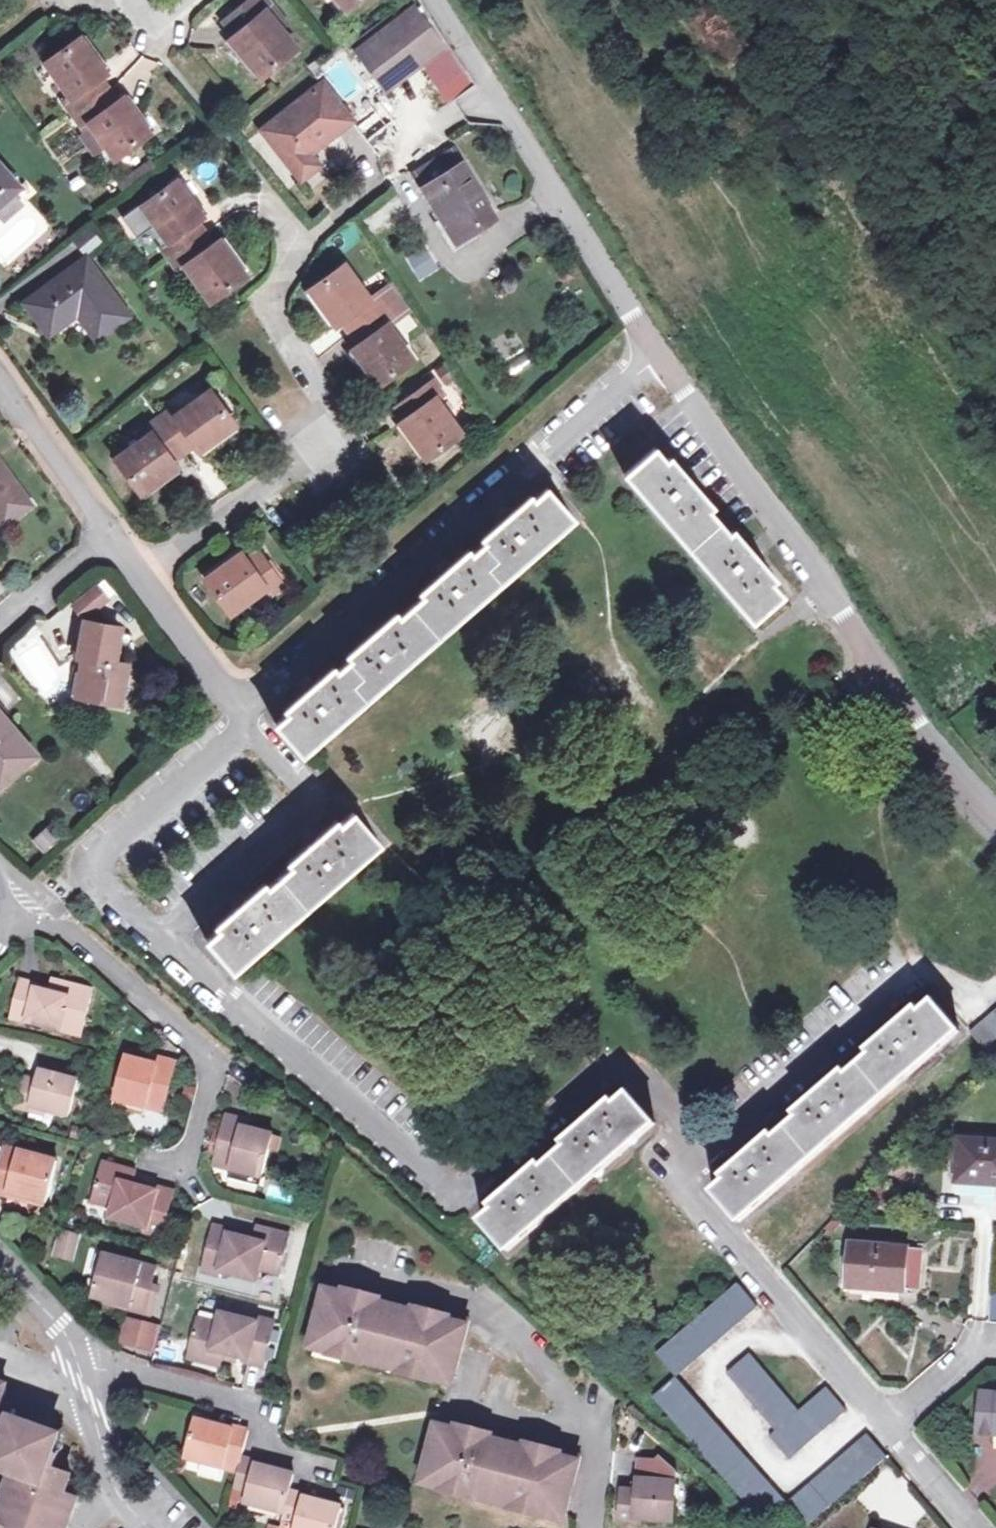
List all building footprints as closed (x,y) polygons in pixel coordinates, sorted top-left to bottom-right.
[(265,0),(252,0),(234,15),(245,28),(236,36),(230,40),(261,77),(296,48),(283,32),(266,12),(271,7),(265,0)] [(346,10),(358,0),(338,0),(346,10)] [(447,44),(422,5),(358,54),(384,89),(423,62),(464,124),(492,108),(447,44)] [(288,27),(271,7),(266,12),(283,32),(288,27)] [(234,15),(224,23),(236,36),(245,28),(234,15)] [(66,105),(74,116),(98,99),(91,87),(101,80),(108,75),(82,40),(48,64),(72,100),(66,105)] [(98,99),(109,92),(101,80),(91,87),(98,99)] [(322,84),(261,130),(300,178),(319,166),(310,155),(351,122),(322,84)] [(109,92),(98,99),(107,110),(117,102),(109,92)] [(98,99),(74,116),(83,127),(90,123),(114,158),(148,132),(123,98),(117,102),(107,110),(98,99)] [(453,149),(412,173),(455,242),(473,232),(472,230),(492,216),(453,149)] [(145,165),(127,179),(131,185),(150,172),(145,165)] [(0,168),(0,205),(11,195),(18,188),(0,168)] [(126,177),(117,185),(122,191),(131,185),(127,179),(126,177)] [(187,230),(196,223),(201,218),(175,183),(141,208),(140,206),(120,220),(135,240),(149,230),(169,258),(194,241),(187,230)] [(20,205),(11,195),(0,205),(0,218),(2,221),(20,205)] [(187,230),(194,241),(204,234),(196,223),(187,230)] [(89,233),(71,245),(79,256),(97,243),(89,233)] [(204,234),(194,241),(203,254),(212,246),(204,234)] [(194,241),(169,258),(178,272),(184,268),(210,302),(244,277),(219,242),(212,246),(203,254),(194,241)] [(422,244),(403,255),(417,280),(436,269),(422,244)] [(126,317),(85,261),(26,304),(49,335),(77,314),(96,339),(126,317)] [(360,326),(384,309),(375,297),(370,301),(344,267),(310,292),(336,327),(342,322),(352,315),(360,326)] [(391,285),(375,297),(384,309),(397,299),(400,297),(391,285)] [(405,310),(397,299),(384,309),(392,320),(405,310)] [(392,320),(384,309),(360,326),(367,336),(359,344),(352,349),(378,384),(412,359),(387,325),(393,321),(392,320)] [(342,322),(350,333),(360,326),(352,315),(342,322)] [(367,336),(360,326),(350,333),(359,344),(367,336)] [(444,368),(437,373),(443,382),(451,376),(444,368)] [(432,383),(408,400),(416,412),(406,419),(401,424),(425,458),(460,434),(436,398),(441,395),(432,383)] [(169,411),(158,420),(175,443),(186,435),(194,445),(198,451),(233,425),(207,392),(173,416),(169,411)] [(416,412),(408,400),(398,407),(406,419),(416,412)] [(150,433),(116,458),(141,494),(176,467),(172,462),(164,452),(175,443),(158,420),(146,428),(150,433)] [(175,443),(183,454),(194,445),(186,435),(175,443)] [(172,462),(183,454),(175,443),(164,452),(172,462)] [(682,479),(654,449),(623,474),(751,622),(781,595),(755,563),(760,557),(751,547),(744,552),(692,491),(698,485),(688,474),(682,479)] [(8,523),(30,506),(0,464),(0,512),(8,523)] [(306,696),(276,724),(303,753),(572,519),(545,488),(514,516),(509,509),(498,518),(503,526),(452,569),(446,563),(435,572),(440,579),(380,632),(374,626),(363,636),(368,643),(318,687),(312,680),(301,688),(306,696)] [(257,552),(245,561),(252,570),(264,561),(257,552)] [(241,555),(206,579),(230,612),(265,590),(269,594),(281,585),(264,561),(252,570),(245,561),(241,555)] [(95,589),(72,609),(85,621),(105,601),(95,589)] [(120,630),(83,624),(78,661),(81,661),(89,662),(84,697),(121,702),(127,667),(115,665),(120,630)] [(89,662),(81,661),(76,696),(84,697),(89,662)] [(0,717),(0,784),(33,755),(0,717)] [(237,913),(207,940),(232,971),(380,843),(353,814),(322,840),(315,834),(303,843),(309,850),(249,903),(243,896),(232,906),(237,913)] [(50,826),(34,841),(44,852),(60,837),(50,826)] [(61,981),(53,979),(49,992),(58,994),(61,981)] [(37,986),(21,982),(12,1017),(59,1028),(63,1020),(84,1025),(93,989),(61,981),(58,994),(49,992),(37,989),(37,986)] [(744,1167),(714,1191),(738,1223),(958,1031),(933,1004),(901,1030),(894,1022),(884,1033),(890,1040),(827,1094),(821,1087),(811,1096),(817,1102),(755,1155),(747,1149),(738,1159),(744,1167)] [(969,1033),(991,1059),(995,1054),(995,1010),(969,1033)] [(59,1028),(81,1034),(84,1025),(63,1020),(59,1028)] [(149,1064),(157,1066),(159,1058),(150,1057),(149,1064)] [(145,1062),(124,1058),(113,1099),(147,1107),(162,1109),(176,1062),(159,1058),(157,1066),(149,1064),(145,1062)] [(38,1082),(23,1078),(16,1107),(31,1110),(32,1106),(69,1115),(78,1081),(41,1072),(38,1082)] [(512,1193),(481,1221),(508,1252),(655,1125),(628,1094),(596,1121),(590,1114),(579,1124),(584,1131),(524,1184),(518,1177),(508,1186),(512,1193)] [(147,1107),(113,1099),(111,1107),(143,1115),(147,1107)] [(244,1121),(227,1116),(214,1166),(230,1170),(262,1177),(272,1135),(249,1129),(243,1127),(244,1121)] [(959,1139),(957,1182),(995,1185),(995,1141),(959,1139)] [(5,1148),(0,1167),(0,1194),(6,1196),(7,1193),(46,1203),(57,1161),(5,1148)] [(135,1172),(103,1165),(93,1203),(115,1208),(112,1220),(146,1228),(145,1233),(162,1237),(173,1193),(156,1189),(156,1192),(145,1190),(132,1187),(133,1182),(135,1172)] [(262,1177),(230,1170),(228,1177),(260,1185),(262,1177)] [(145,1190),(146,1185),(133,1182),(132,1187),(145,1190)] [(957,1182),(957,1191),(995,1194),(995,1192),(995,1185),(957,1182)] [(230,1231),(213,1227),(203,1270),(218,1275),(220,1271),(256,1280),(259,1270),(278,1273),(288,1235),(256,1227),(255,1236),(254,1241),(253,1240),(239,1237),(229,1234),(230,1231)] [(76,1235),(63,1232),(56,1256),(71,1259),(76,1235)] [(241,1232),(239,1237),(253,1240),(255,1236),(241,1232)] [(923,1250),(848,1245),(847,1286),(903,1293),(904,1289),(920,1291),(923,1250)] [(143,1266),(104,1256),(93,1297),(130,1307),(130,1310),(145,1313),(145,1311),(151,1286),(152,1283),(140,1280),(143,1266)] [(152,1283),(155,1268),(143,1266),(140,1280),(152,1283)] [(388,1299),(326,1284),(311,1341),(331,1346),(330,1351),(346,1355),(345,1359),(365,1364),(367,1354),(401,1363),(399,1372),(418,1377),(419,1374),(435,1377),(435,1372),(455,1377),(468,1319),(409,1304),(406,1314),(386,1309),(388,1299)] [(737,1284),(656,1354),(675,1376),(755,1306),(737,1284)] [(159,1288),(151,1286),(145,1311),(152,1313),(159,1288)] [(219,1324),(199,1320),(189,1357),(221,1366),(223,1358),(224,1353),(237,1357),(248,1359),(248,1362),(263,1366),(275,1323),(258,1319),(257,1322),(222,1314),(219,1324)] [(158,1327),(127,1319),(122,1341),(152,1349),(158,1327)] [(180,1345),(165,1341),(161,1360),(175,1363),(180,1345)] [(331,1346),(311,1341),(310,1345),(314,1352),(345,1359),(346,1355),(330,1351),(331,1346)] [(367,1354),(365,1364),(399,1372),(401,1363),(367,1354)] [(749,1354),(727,1374),(775,1432),(769,1437),(787,1459),(845,1410),(826,1387),(798,1411),(749,1354)] [(419,1374),(418,1377),(448,1385),(454,1382),(455,1377),(435,1372),(435,1377),(419,1374)] [(786,1504),(675,1376),(652,1396),(763,1525),(787,1506),(805,1526),(887,1458),(867,1435),(786,1504)] [(14,1472),(0,1514),(0,1517),(4,1518),(0,1527),(67,1527),(78,1496),(61,1490),(63,1487),(67,1486),(70,1483),(72,1479),(71,1476),(69,1473),(65,1470),(61,1471),(58,1472),(55,1476),(47,1473),(60,1435),(14,1419),(17,1409),(2,1404),(4,1399),(4,1396),(9,1390),(8,1386),(6,1382),(1,1380),(0,1381),(0,1467),(14,1472)] [(980,1392),(976,1434),(995,1435),(995,1393),(980,1392)] [(501,1433),(440,1417),(426,1475),(445,1480),(444,1484),(460,1487),(459,1493),(479,1498),(481,1488),(514,1496),(512,1506),(533,1511),(535,1506),(549,1509),(550,1505),(570,1510),(583,1452),(522,1438),(519,1446),(500,1441),(501,1433)] [(234,1429),(196,1418),(186,1457),(225,1468),(227,1462),(240,1465),(242,1458),(249,1431),(234,1427),(234,1429)] [(256,1462),(242,1458),(240,1465),(239,1471),(235,1486),(249,1490),(246,1502),(285,1512),(291,1490),(291,1481),(294,1475),(256,1465),(256,1462)] [(239,1471),(240,1465),(227,1462),(225,1468),(239,1471)] [(445,1480),(426,1475),(424,1480),(429,1487),(459,1493),(460,1487),(444,1484),(445,1480)] [(674,1480),(634,1477),(633,1491),(619,1490),(617,1521),(633,1521),(633,1518),(672,1520),(674,1480)] [(481,1488),(479,1498),(512,1506),(514,1496),(481,1488)] [(291,1490),(285,1512),(283,1520),(296,1523),(295,1527),(336,1527),(340,1507),(305,1497),(305,1494),(291,1490)] [(535,1506),(533,1511),(562,1519),(569,1513),(570,1510),(550,1505),(549,1509),(535,1506)]
